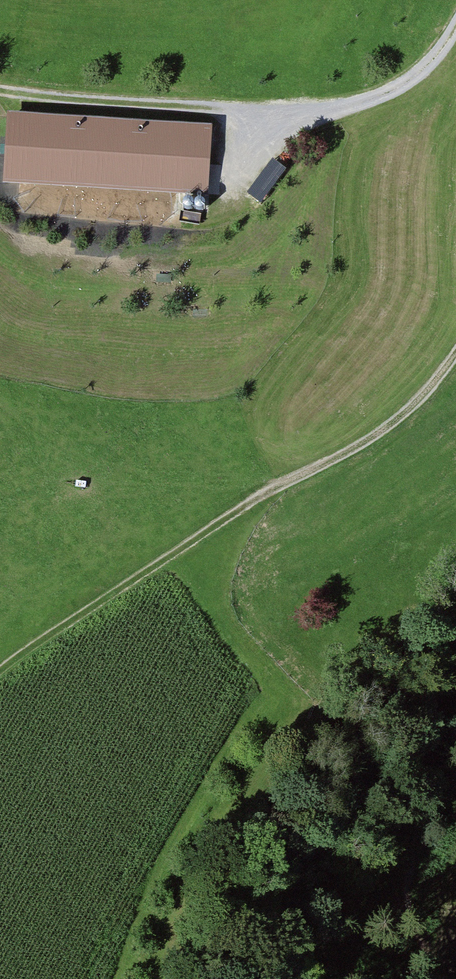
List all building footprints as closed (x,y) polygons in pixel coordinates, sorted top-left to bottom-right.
[(211,127),(7,116),(3,186),(207,197),(211,127)]
